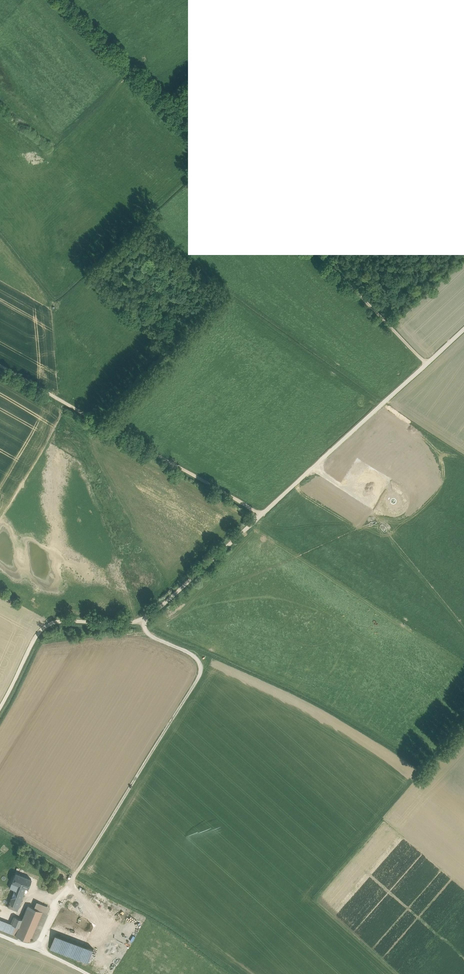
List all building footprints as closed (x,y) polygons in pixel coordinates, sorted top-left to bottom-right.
[(31,879),(15,872),(11,882),(26,888),(27,888),(31,879)] [(0,876),(0,883),(8,886),(10,880),(0,876)] [(26,888),(12,882),(10,887),(15,889),(15,888),(24,892),(26,888)] [(0,883),(0,896),(0,897),(0,904),(17,911),(24,892),(15,888),(15,889),(10,887),(8,886),(0,883)] [(49,907),(38,902),(35,908),(42,911),(46,913),(49,907)] [(19,927),(15,935),(29,941),(31,937),(42,911),(35,908),(28,905),(22,920),(19,927)] [(42,911),(31,937),(36,939),(38,936),(48,914),(46,913),(42,911)] [(22,920),(14,917),(11,924),(19,927),(22,920)] [(135,933),(140,923),(133,919),(127,928),(135,933)] [(0,920),(0,929),(15,935),(19,927),(11,924),(0,920)] [(56,934),(50,949),(88,963),(94,948),(56,934)]
